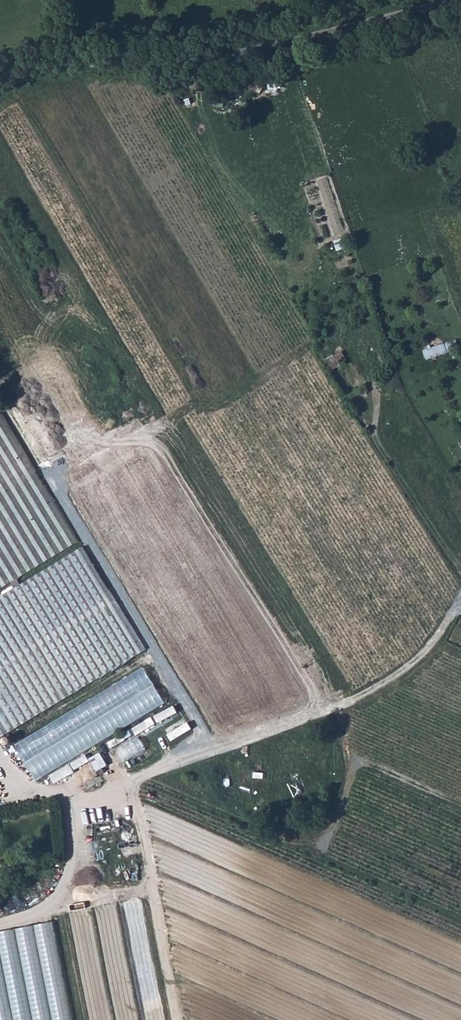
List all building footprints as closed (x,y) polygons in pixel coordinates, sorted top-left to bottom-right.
[(345,358),(343,353),(328,360),(333,371),(345,366),(342,360),(345,358)] [(0,414),(0,590),(80,541),(2,413),(0,414)] [(0,598),(0,734),(2,738),(146,650),(84,547),(0,598)] [(37,778),(169,706),(150,670),(17,742),(37,778)] [(138,737),(181,713),(177,706),(134,730),(138,737)] [(188,720),(168,728),(173,740),(194,732),(188,720)] [(119,749),(127,763),(149,750),(141,737),(119,749)] [(104,753),(93,759),(99,771),(110,766),(104,753)] [(53,776),(57,783),(77,772),(73,765),(53,776)] [(53,922),(0,932),(0,1019),(72,1019),(53,922)]
